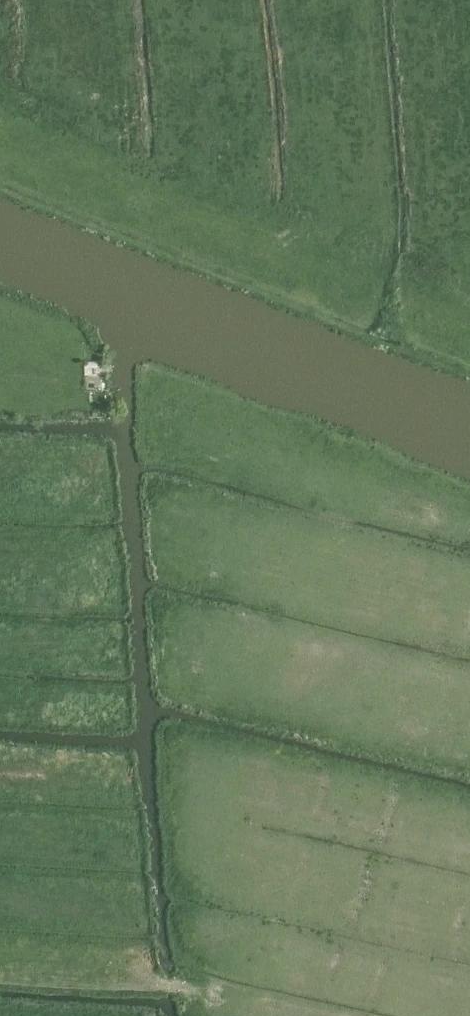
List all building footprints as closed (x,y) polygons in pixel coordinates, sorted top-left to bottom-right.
[(89,390),(107,389),(106,366),(87,368),(89,390)]
